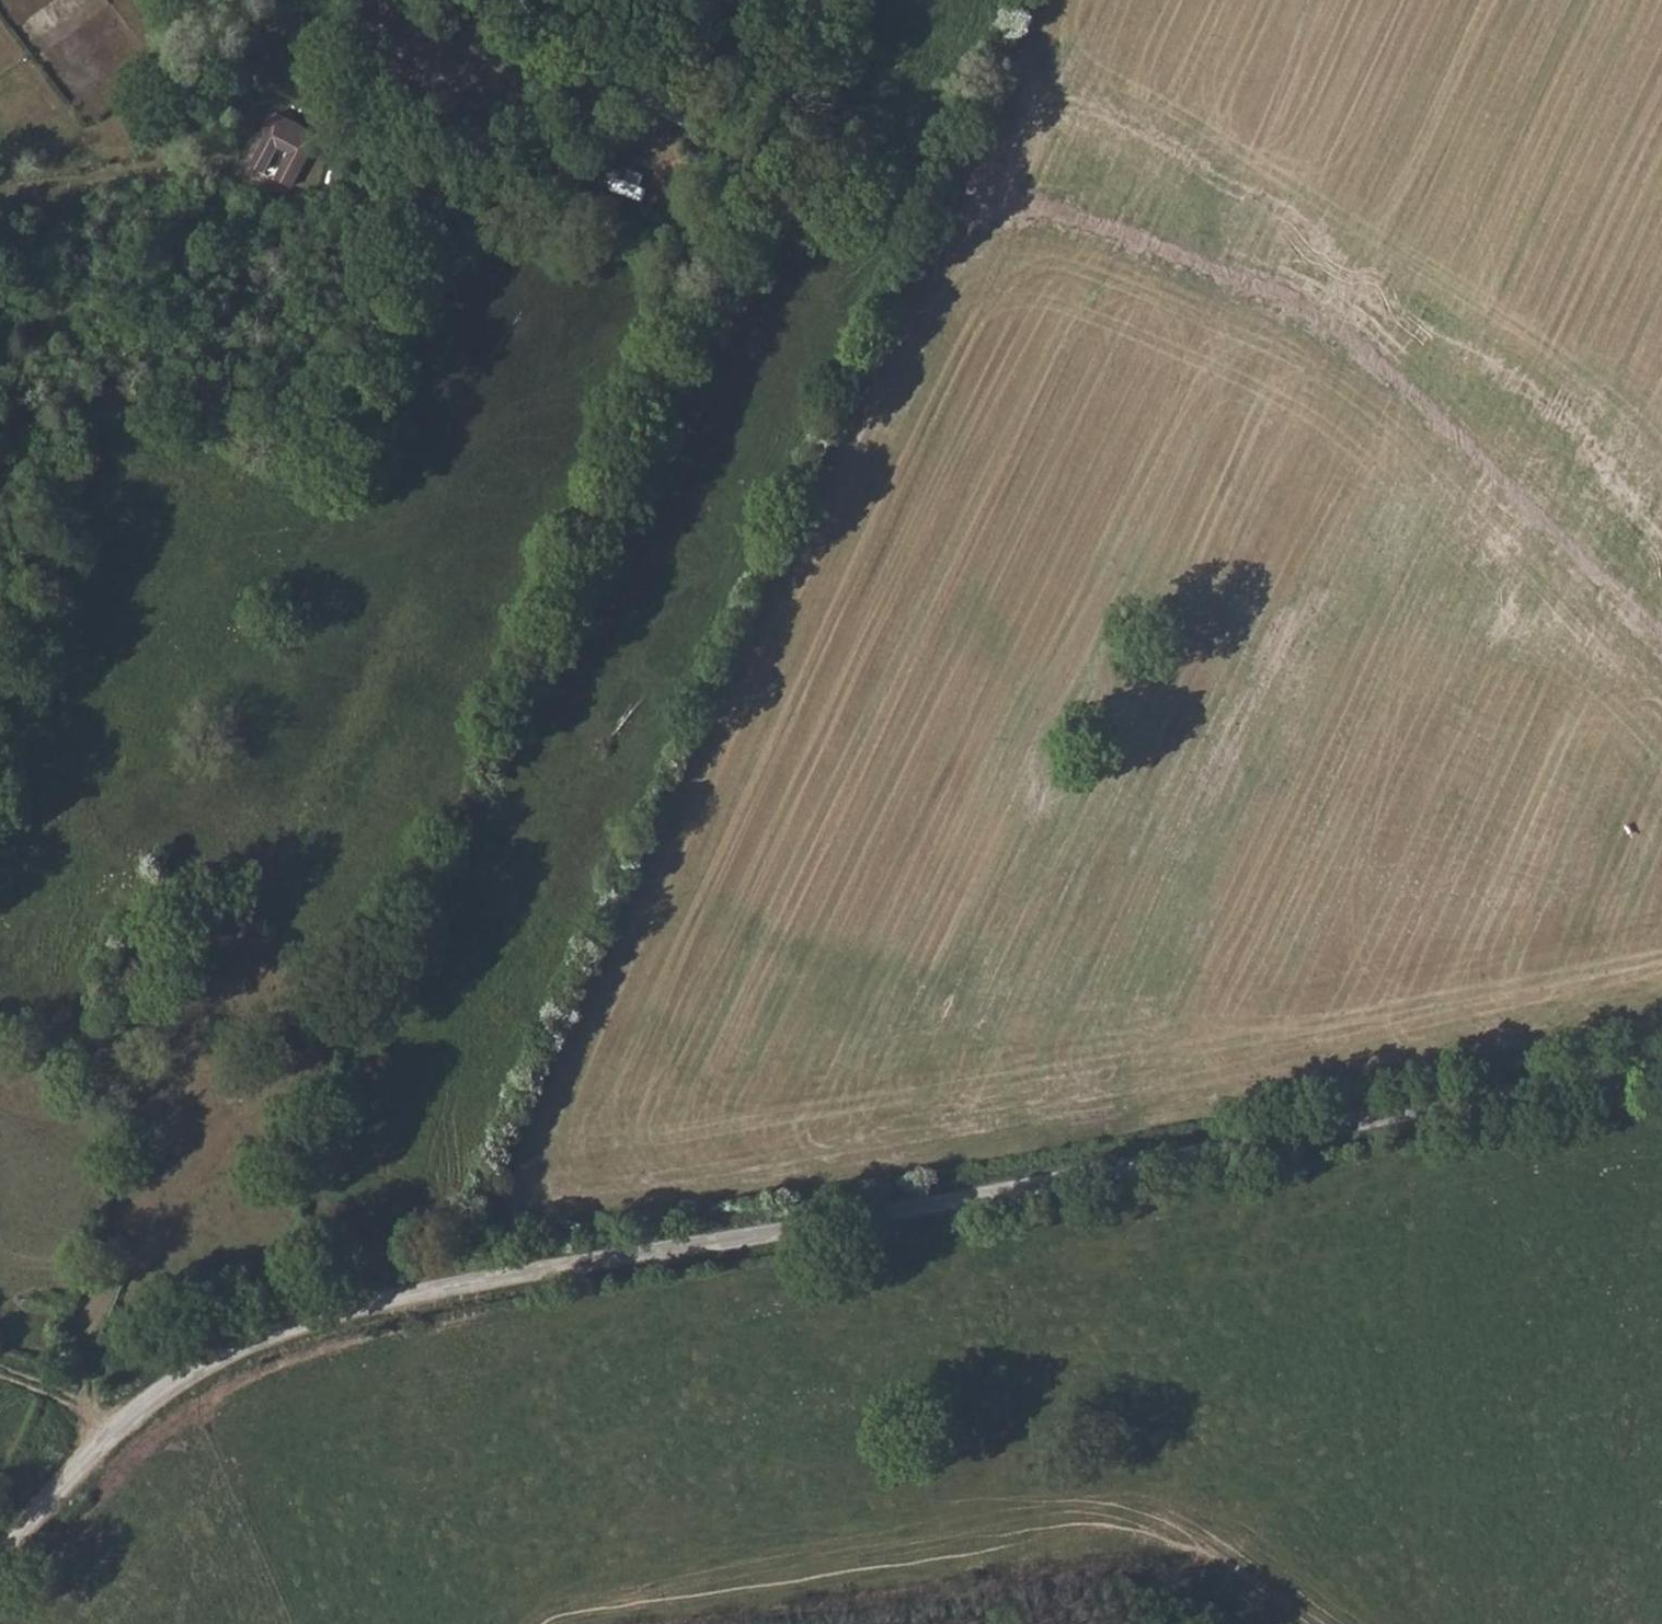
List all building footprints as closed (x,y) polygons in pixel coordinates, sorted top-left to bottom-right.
[(320,134),(274,111),(246,167),(291,190),(320,134)]
